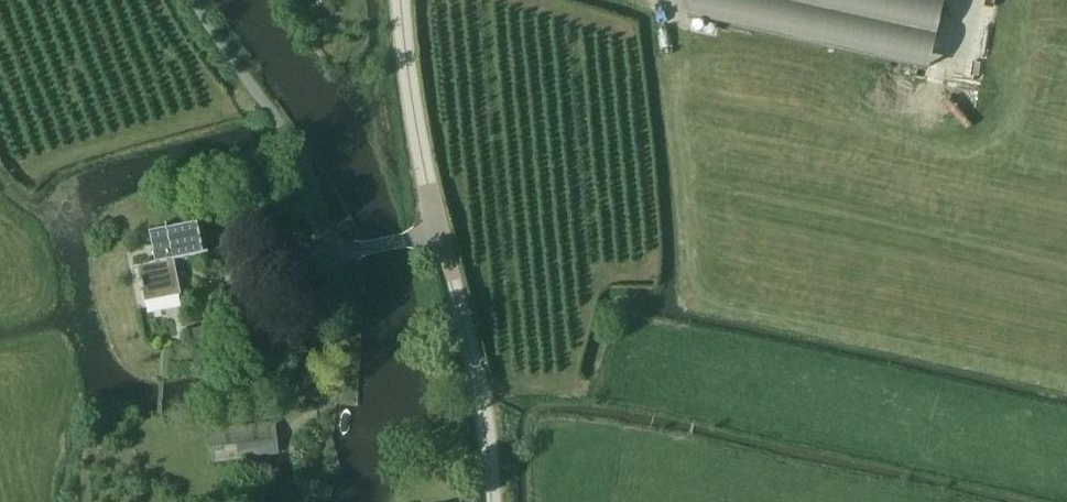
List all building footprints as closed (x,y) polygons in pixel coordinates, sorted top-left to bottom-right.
[(689,16),(927,69),(943,0),(692,0),(689,16)] [(197,223),(165,229),(149,232),(155,263),(137,267),(145,302),(181,295),(174,260),(204,254),(197,223)] [(206,341),(203,327),(192,330),(195,344),(206,341)] [(214,461),(277,454),(274,428),(211,434),(214,461)]
